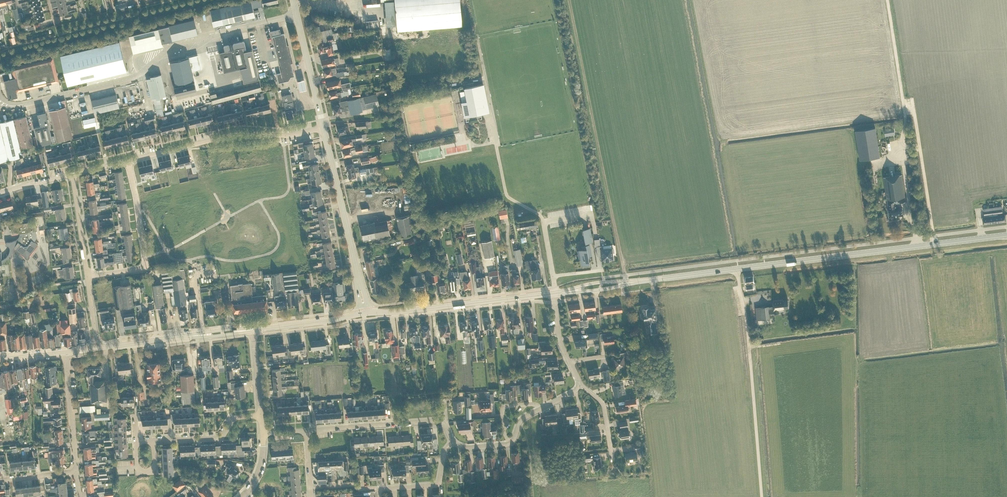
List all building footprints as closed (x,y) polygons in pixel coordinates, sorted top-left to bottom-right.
[(213,26),(255,16),(251,0),(210,10),(213,26)] [(462,25),(460,0),(380,0),(381,1),(384,1),(386,26),(397,25),(397,31),(462,25)] [(35,9),(42,7),(40,1),(33,3),(34,6),(31,7),(32,9),(35,9)] [(34,16),(43,13),(42,7),(35,9),(35,12),(33,12),(34,16)] [(68,11),(67,7),(66,7),(59,9),(60,15),(68,13),(75,12),(75,9),(68,11)] [(20,18),(17,8),(14,9),(12,10),(16,24),(21,22),(20,18)] [(38,21),(45,19),(43,13),(34,16),(34,18),(37,17),(38,21)] [(165,42),(197,34),(194,19),(161,27),(165,42)] [(162,42),(165,42),(161,27),(158,28),(158,29),(129,36),(133,52),(163,45),(162,42)] [(287,45),(284,33),(281,34),(280,29),(271,31),(272,37),(275,48),(287,45)] [(333,50),(338,49),(336,42),(329,44),(329,41),(334,40),(333,36),(326,38),(327,41),(323,42),(322,43),(322,42),(318,43),(319,48),(318,49),(319,51),(320,52),(327,50),(328,55),(334,54),(333,50)] [(225,51),(219,53),(224,73),(240,69),(244,83),(259,79),(252,50),(246,52),(246,49),(244,41),(243,41),(242,41),(241,41),(233,43),(233,45),(231,43),(229,45),(228,44),(224,45),(223,46),(225,51)] [(67,85),(126,71),(119,42),(60,56),(67,85)] [(279,65),(291,62),(287,45),(275,48),(279,65)] [(385,59),(392,58),(390,48),(383,50),(385,59)] [(17,91),(59,81),(53,57),(11,67),(14,78),(4,80),(8,99),(18,96),(16,88),(17,91)] [(176,84),(194,80),(188,58),(170,62),(174,79),(171,79),(173,85),(176,84)] [(323,67),(339,63),(338,58),(334,59),(334,58),(321,61),(323,67)] [(289,77),(289,76),(294,75),(291,62),(279,65),(281,73),(276,74),(279,83),(287,81),(287,79),(288,79),(289,77)] [(166,98),(166,96),(161,74),(150,77),(150,78),(146,79),(151,99),(153,99),(157,116),(164,115),(160,97),(163,97),(163,99),(166,98)] [(299,80),(297,81),(299,90),(301,90),(305,89),(306,89),(304,79),(303,79),(299,80)] [(326,83),(328,89),(341,86),(342,89),(351,87),(350,82),(341,84),(340,80),(326,83)] [(176,95),(196,90),(194,83),(174,88),(176,95)] [(481,113),(489,112),(484,84),(464,88),(464,91),(459,92),(464,117),(465,117),(466,122),(482,119),(481,113)] [(210,92),(211,98),(213,104),(262,91),(260,85),(217,96),(215,90),(210,92)] [(349,94),(351,93),(350,88),(343,90),(343,92),(337,93),(336,91),(329,92),(329,95),(329,97),(330,97),(330,98),(338,96),(340,96),(340,97),(343,96),(349,94)] [(95,114),(119,108),(116,94),(91,100),(95,114)] [(291,112),(295,111),(292,101),(293,101),(293,100),(292,100),(291,94),(282,96),(283,101),(285,111),(286,113),(287,118),(293,116),(292,113),(291,112)] [(362,110),(379,106),(376,94),(339,102),(340,105),(332,107),(333,111),(333,112),(333,113),(334,114),(334,115),(342,113),(341,111),(349,109),(350,114),(362,111),(362,110)] [(251,108),(253,115),(259,114),(257,107),(254,107),(252,99),(249,99),(251,105),(251,108)] [(237,119),(242,118),(241,111),(237,112),(235,103),(233,104),(237,119)] [(57,141),(73,137),(65,107),(49,111),(57,141)] [(200,117),(197,118),(195,109),(192,110),(194,118),(196,126),(202,124),(200,117)] [(51,136),(45,112),(37,114),(40,125),(34,127),(38,145),(53,142),(51,136)] [(180,122),(178,113),(175,114),(177,120),(178,122),(179,130),(185,128),(183,121),(180,122)] [(21,148),(33,146),(26,116),(14,119),(21,148)] [(155,128),(152,129),(151,126),(150,121),(155,119),(154,116),(146,117),(149,129),(151,137),(157,135),(155,128)] [(172,124),(169,125),(167,116),(164,117),(166,125),(168,133),(174,131),(172,124)] [(84,128),(96,125),(95,117),(83,120),(84,128)] [(21,151),(13,119),(0,122),(0,162),(20,157),(18,152),(21,151)] [(143,131),(140,132),(138,123),(135,123),(138,132),(140,139),(145,138),(143,131)] [(345,130),(349,129),(348,126),(344,127),(337,128),(338,131),(337,132),(338,133),(338,134),(339,135),(346,133),(345,130)] [(860,159),(880,156),(876,126),(856,129),(860,159)] [(127,135),(124,136),(122,127),(119,127),(120,133),(121,136),(123,143),(129,142),(127,135)] [(356,140),(366,138),(366,134),(356,135),(356,138),(351,139),(340,141),(341,144),(340,144),(341,147),(342,147),(353,145),(351,140),(356,140)] [(304,151),(314,150),(313,143),(304,145),(303,142),(298,143),(298,147),(303,147),(304,151)] [(101,152),(100,146),(96,147),(95,143),(93,143),(96,154),(101,152)] [(90,155),(89,148),(85,149),(84,145),(82,146),(85,157),(90,155)] [(356,152),(363,151),(368,150),(367,146),(355,148),(355,147),(348,149),(349,150),(342,151),(343,153),(343,154),(343,155),(344,156),(344,157),(351,155),(350,151),(355,149),(356,152)] [(272,147),(267,149),(267,148),(263,149),(264,152),(261,153),(264,160),(276,156),(272,147)] [(244,154),(241,155),(244,163),(256,158),(253,150),(247,152),(247,151),(243,152),(244,154)] [(305,158),(315,156),(314,150),(304,151),(305,156),(301,157),(302,159),(299,160),(299,163),(306,162),(306,158),(305,159),(305,158)] [(66,161),(72,160),(71,154),(71,152),(67,153),(67,151),(64,152),(65,154),(66,161)] [(224,166),(236,160),(232,152),(224,156),(220,159),(224,166)] [(189,155),(183,156),(185,165),(191,163),(189,155)] [(204,168),(216,163),(212,155),(200,161),(204,168)] [(183,156),(177,158),(179,167),(185,165),(183,156)] [(369,158),(369,156),(360,158),(361,164),(370,163),(370,162),(372,161),(371,157),(369,158)] [(171,159),(165,161),(167,170),(173,168),(171,159)] [(37,172),(43,170),(41,163),(37,165),(36,163),(37,163),(36,160),(34,160),(37,172)] [(165,161),(159,162),(161,171),(167,170),(165,161)] [(318,164),(311,165),(311,162),(302,163),(303,167),(308,166),(309,171),(309,172),(319,170),(318,164)] [(24,175),(30,174),(29,167),(24,168),(23,166),(24,166),(24,163),(21,163),(24,175)] [(152,164),(145,166),(148,176),(151,175),(152,178),(155,177),(152,164)] [(347,172),(358,169),(358,167),(354,168),(353,164),(346,165),(346,166),(345,166),(346,169),(347,169),(347,172)] [(145,166),(139,168),(142,181),(145,180),(144,177),(148,176),(145,166)] [(355,173),(360,172),(360,175),(366,174),(374,173),(373,167),(365,168),(360,169),(358,169),(347,172),(348,175),(347,175),(348,177),(349,177),(349,178),(356,177),(355,173)] [(897,203),(906,202),(902,174),(883,177),(887,200),(889,209),(888,209),(889,217),(903,215),(902,207),(898,208),(897,203)] [(317,183),(321,183),(320,176),(310,178),(311,183),(308,183),(309,188),(317,187),(317,183)] [(86,182),(87,188),(99,186),(99,183),(94,184),(93,181),(92,178),(88,178),(88,182),(86,182)] [(100,189),(100,188),(109,187),(108,185),(99,186),(87,188),(88,194),(92,193),(92,197),(101,196),(100,192),(95,193),(94,188),(96,188),(96,189),(100,189)] [(54,201),(63,200),(61,189),(53,190),(54,201)] [(312,199),(322,197),(321,191),(311,193),(312,199)] [(38,205),(42,205),(41,198),(38,199),(37,195),(32,195),(32,196),(26,197),(27,205),(38,203),(38,205)] [(313,205),(323,204),(322,197),(312,199),(313,204),(309,204),(310,207),(313,206),(313,205)] [(13,208),(11,200),(0,203),(0,211),(13,208)] [(98,209),(107,207),(106,205),(100,205),(100,206),(97,206),(90,207),(91,213),(98,212),(98,209)] [(1002,213),(1002,209),(1001,206),(993,207),(993,210),(993,214),(993,216),(994,216),(994,222),(1006,221),(1005,214),(998,215),(998,213),(1002,213)] [(57,220),(66,219),(64,208),(56,209),(57,220)] [(498,210),(500,219),(508,217),(506,209),(498,210)] [(400,236),(413,234),(409,216),(397,218),(400,236)] [(983,224),(994,222),(994,216),(993,216),(982,217),(983,224)] [(11,234),(20,233),(20,234),(20,235),(19,237),(18,238),(17,239),(16,240),(15,240),(13,241),(11,241),(10,242),(8,242),(6,242),(6,245),(7,246),(8,246),(9,247),(10,248),(10,250),(9,251),(9,253),(8,255),(7,257),(5,258),(3,259),(2,260),(2,264),(3,263),(3,262),(4,261),(5,260),(6,259),(8,259),(10,258),(10,259),(11,259),(10,258),(12,257),(11,256),(11,255),(11,254),(12,252),(12,251),(13,249),(14,248),(25,257),(28,260),(30,257),(29,256),(38,245),(38,244),(34,242),(37,238),(36,230),(37,230),(35,221),(24,223),(23,220),(21,220),(21,223),(9,225),(11,234)] [(390,235),(388,229),(392,228),(391,220),(387,221),(387,220),(361,226),(362,230),(361,232),(361,234),(362,235),(364,240),(390,235)] [(537,221),(528,222),(516,224),(517,230),(529,228),(538,226),(537,221)] [(55,232),(54,226),(46,227),(48,235),(51,234),(51,232),(55,232)] [(500,239),(498,226),(491,227),(494,240),(500,239)] [(68,238),(68,234),(67,228),(58,229),(60,239),(62,239),(68,238)] [(583,230),(584,234),(585,242),(592,241),(590,228),(583,230)] [(481,242),(485,258),(494,256),(491,240),(481,242)] [(116,243),(115,243),(115,242),(112,243),(95,245),(96,251),(100,251),(100,254),(107,253),(107,249),(103,250),(103,245),(104,245),(104,246),(108,246),(108,247),(116,246),(116,243)] [(582,264),(589,262),(587,255),(590,254),(591,255),(589,245),(582,246),(582,249),(579,250),(580,254),(579,255),(580,259),(581,259),(582,264)] [(517,249),(516,246),(513,247),(514,250),(513,250),(516,266),(523,264),(520,248),(517,249)] [(614,253),(614,248),(612,249),(612,247),(603,248),(603,246),(596,246),(597,256),(600,256),(601,261),(605,260),(605,261),(609,261),(609,260),(613,260),(613,253),(614,253)] [(68,258),(71,257),(70,247),(61,248),(62,252),(63,252),(63,254),(62,255),(63,262),(69,262),(68,258)] [(117,262),(121,262),(122,262),(121,251),(113,253),(114,257),(108,258),(108,255),(103,256),(103,257),(97,258),(98,266),(105,265),(105,264),(114,263),(117,262)] [(529,267),(530,267),(532,279),(541,278),(539,269),(537,269),(535,259),(528,260),(529,267)] [(376,276),(375,276),(372,260),(366,262),(369,278),(369,277),(373,293),(379,291),(376,276)] [(504,273),(501,274),(502,284),(506,284),(506,285),(508,284),(509,284),(508,273),(507,268),(509,268),(509,264),(503,265),(504,273)] [(69,277),(74,276),(72,266),(63,268),(63,269),(58,270),(59,275),(64,274),(64,277),(66,279),(69,278),(69,277)] [(480,266),(476,267),(476,273),(474,273),(476,287),(480,286),(480,288),(484,288),(484,286),(485,286),(483,276),(481,276),(480,266)] [(183,278),(185,278),(183,269),(162,272),(164,292),(174,290),(174,295),(172,296),(173,306),(180,305),(180,310),(179,310),(180,319),(188,318),(187,316),(188,315),(187,312),(186,309),(185,304),(186,304),(183,278)] [(515,269),(512,270),(513,275),(513,283),(516,283),(517,283),(518,283),(519,282),(520,282),(519,274),(519,272),(516,272),(515,269)] [(297,291),(297,290),(298,290),(296,270),(279,272),(279,273),(281,288),(282,295),(285,295),(286,300),(288,300),(289,305),(298,304),(297,291)] [(491,272),(488,272),(490,280),(490,285),(494,285),(495,285),(498,285),(499,284),(498,277),(497,274),(497,270),(491,271),(491,272)] [(448,279),(450,290),(451,291),(453,291),(454,290),(456,290),(456,286),(456,285),(456,284),(460,283),(459,277),(459,278),(458,271),(453,272),(454,278),(448,279)] [(470,279),(468,279),(466,271),(460,272),(461,281),(463,280),(464,289),(467,288),(468,289),(470,289),(471,288),(470,279)] [(274,289),(281,288),(279,273),(272,274),(274,289)] [(441,283),(440,279),(440,276),(438,274),(437,274),(431,275),(432,282),(438,281),(438,283),(438,284),(439,292),(446,291),(445,283),(441,283)] [(414,289),(424,288),(423,281),(418,282),(417,276),(411,276),(412,283),(409,283),(410,289),(411,289),(411,290),(414,290),(414,289)] [(753,285),(755,285),(755,282),(754,283),(753,277),(745,278),(747,290),(754,289),(753,285)] [(346,299),(349,299),(348,293),(345,293),(344,281),(334,283),(334,288),(332,288),(333,291),(335,291),(335,294),(334,294),(335,301),(346,299)] [(266,295),(252,296),(251,294),(253,294),(251,283),(243,284),(243,283),(238,284),(230,285),(231,294),(232,294),(232,299),(234,313),(268,309),(267,300),(266,300),(266,295)] [(116,308),(133,306),(131,284),(113,286),(116,308)] [(164,307),(162,292),(163,292),(162,284),(153,285),(156,308),(160,307),(161,312),(160,312),(161,322),(167,321),(165,307),(164,307)] [(74,300),(79,299),(78,287),(69,289),(70,292),(65,292),(66,300),(72,300),(71,296),(74,296),(74,300)] [(324,302),(333,301),(332,292),(323,293),(324,302)] [(312,303),(322,302),(321,293),(311,294),(312,303)] [(192,301),(196,300),(196,295),(190,295),(190,301),(188,301),(189,310),(190,310),(191,318),(197,317),(196,309),(193,309),(192,301)] [(287,306),(286,300),(285,295),(282,295),(274,296),(276,308),(287,306)] [(784,309),(784,308),(789,308),(788,300),(783,300),(783,299),(773,300),(773,306),(769,306),(756,307),(757,320),(770,318),(770,313),(774,313),(779,313),(779,310),(784,309)] [(216,308),(216,307),(218,307),(217,300),(205,301),(205,306),(207,316),(217,315),(216,308)] [(68,308),(70,322),(77,322),(75,307),(75,304),(69,304),(69,308),(68,308)] [(141,313),(141,309),(141,304),(136,305),(138,325),(151,323),(150,316),(148,317),(147,312),(141,313)] [(655,332),(657,332),(656,323),(655,323),(655,319),(655,318),(656,318),(655,308),(648,309),(648,307),(647,307),(646,306),(644,307),(643,308),(643,309),(642,309),(642,312),(643,312),(643,314),(641,315),(642,319),(644,319),(649,319),(649,320),(650,320),(650,324),(651,333),(655,333),(655,332)] [(80,326),(83,325),(86,325),(84,311),(76,313),(77,317),(79,317),(80,326)] [(125,327),(136,325),(135,317),(135,314),(135,312),(122,314),(123,316),(124,320),(125,327)] [(510,319),(509,319),(509,322),(510,322),(510,328),(513,327),(514,333),(518,332),(518,327),(520,327),(519,318),(514,318),(513,318),(513,317),(511,317),(510,318),(510,319)] [(105,330),(114,328),(115,327),(114,318),(102,320),(104,329),(105,330)] [(503,319),(496,320),(497,328),(500,328),(500,333),(504,333),(504,327),(503,319)] [(65,345),(71,345),(70,324),(68,324),(67,320),(60,320),(60,324),(61,333),(67,333),(68,337),(64,337),(65,345)] [(478,321),(471,322),(472,330),(475,330),(475,337),(479,337),(479,330),(478,321)] [(469,332),(467,332),(466,322),(459,323),(460,331),(463,331),(464,342),(470,342),(469,332)] [(46,330),(50,330),(52,330),(52,324),(44,325),(44,329),(40,330),(42,347),(49,347),(46,330)] [(444,325),(439,326),(440,331),(440,336),(445,335),(446,343),(450,342),(450,338),(449,338),(449,335),(449,332),(450,332),(450,328),(448,328),(448,324),(444,324),(444,325)] [(429,326),(422,327),(423,336),(426,336),(427,344),(431,343),(430,335),(431,335),(430,332),(429,326)] [(419,335),(417,335),(417,327),(410,328),(411,336),(411,339),(411,340),(412,340),(413,341),(414,341),(415,349),(421,349),(419,335)] [(391,330),(390,330),(389,330),(388,330),(387,330),(385,331),(385,336),(386,343),(391,342),(391,345),(392,357),(399,356),(398,344),(394,345),(394,342),(393,333),(391,333),(391,330)] [(378,347),(377,331),(368,332),(368,340),(374,340),(374,342),(375,342),(376,347),(378,347)] [(359,333),(354,334),(355,344),(359,343),(359,346),(364,345),(363,333),(359,333)] [(604,344),(614,343),(613,336),(606,336),(606,333),(600,334),(601,341),(604,340),(604,344)] [(338,339),(339,347),(348,346),(349,352),(353,351),(352,344),(350,345),(349,337),(345,337),(345,338),(338,339)] [(325,339),(311,341),(312,350),(326,348),(327,354),(331,354),(329,344),(326,344),(325,339)] [(579,348),(587,347),(586,339),(578,340),(578,341),(575,341),(576,348),(579,347),(579,348)] [(541,354),(552,353),(552,345),(545,345),(545,341),(538,342),(538,346),(541,346),(541,354)] [(296,343),(297,353),(301,353),(301,355),(306,355),(306,349),(303,349),(302,342),(300,343),(300,342),(296,343)] [(294,353),(297,353),(296,343),(293,343),(291,344),(291,350),(288,351),(289,357),(294,356),(294,353)] [(278,345),(279,355),(283,355),(283,358),(288,357),(287,351),(285,351),(284,345),(281,345),(281,344),(278,345)] [(619,367),(625,366),(623,356),(626,356),(626,352),(620,353),(620,357),(613,358),(615,368),(615,370),(616,371),(618,370),(619,369),(619,367)] [(238,354),(233,355),(233,356),(227,356),(228,364),(232,364),(232,367),(239,366),(238,354)] [(224,367),(224,364),(223,364),(223,356),(213,356),(214,365),(218,364),(219,368),(224,367)] [(210,357),(201,357),(201,366),(211,365),(210,357)] [(542,358),(529,359),(529,368),(535,367),(535,364),(539,364),(539,363),(542,363),(542,358)] [(185,370),(185,368),(184,359),(172,360),(173,371),(185,370)] [(547,368),(558,368),(557,360),(547,361),(547,368)] [(121,373),(125,373),(124,362),(121,363),(118,364),(119,370),(116,370),(117,377),(122,376),(121,373)] [(124,362),(125,373),(128,372),(129,375),(134,375),(133,368),(130,369),(129,362),(127,363),(127,362),(124,362)] [(153,381),(158,380),(161,380),(160,362),(147,363),(147,365),(146,365),(146,367),(147,367),(148,384),(154,383),(153,381)] [(56,367),(54,367),(54,366),(49,366),(49,367),(46,367),(46,372),(45,372),(46,376),(47,381),(48,384),(51,384),(51,383),(56,383),(55,370),(56,370),(56,367)] [(23,384),(25,390),(25,393),(27,392),(26,387),(23,368),(16,369),(17,377),(18,377),(20,385),(23,384)] [(100,368),(88,369),(88,376),(90,376),(91,384),(89,384),(90,385),(91,385),(92,402),(107,401),(105,380),(96,380),(96,379),(101,379),(101,375),(100,368)] [(589,378),(600,376),(599,368),(595,369),(588,370),(589,378)] [(15,387),(14,383),(18,382),(15,369),(9,370),(13,391),(16,391),(15,387)] [(6,387),(12,386),(9,370),(3,371),(6,387)] [(193,374),(180,375),(181,386),(181,390),(182,403),(195,403),(193,374)] [(563,383),(564,382),(563,376),(560,377),(560,374),(552,374),(552,378),(554,377),(555,383),(559,383),(559,384),(560,385),(562,384),(563,384),(563,383)] [(237,382),(231,383),(230,383),(230,381),(227,382),(228,389),(235,389),(236,398),(246,397),(245,392),(244,386),(238,386),(237,382)] [(615,386),(613,386),(614,395),(622,394),(621,391),(625,391),(624,386),(623,386),(623,385),(624,384),(623,381),(616,382),(614,382),(615,386)] [(530,383),(526,383),(527,388),(521,388),(521,385),(516,385),(517,393),(521,393),(521,398),(528,397),(527,390),(531,390),(530,383)] [(516,395),(516,392),(515,385),(510,385),(510,389),(505,390),(506,393),(502,394),(503,398),(506,398),(506,399),(513,399),(513,396),(516,395)] [(545,391),(545,385),(541,385),(534,385),(535,395),(542,395),(542,392),(545,391)] [(274,387),(274,394),(283,394),(282,389),(286,388),(286,386),(282,386),(274,387)] [(53,396),(52,387),(45,387),(45,396),(53,396)] [(470,393),(468,393),(468,396),(464,397),(464,401),(453,401),(454,412),(461,412),(460,404),(464,403),(465,405),(470,404),(470,397),(470,393)] [(485,411),(491,410),(490,402),(494,402),(493,394),(490,394),(490,398),(488,398),(488,400),(485,401),(485,411)] [(53,406),(61,405),(60,399),(53,399),(53,396),(43,397),(43,402),(48,401),(48,409),(53,408),(53,406)] [(629,406),(633,405),(636,405),(635,399),(625,400),(625,405),(620,405),(620,406),(616,406),(617,412),(621,412),(628,411),(628,408),(629,408),(629,406)] [(354,411),(353,411),(349,411),(349,407),(346,407),(347,411),(348,411),(348,419),(355,419),(354,411)] [(579,412),(578,412),(577,408),(571,409),(572,418),(575,418),(575,424),(580,424),(579,421),(581,421),(581,415),(580,413),(579,412)] [(569,418),(572,418),(571,409),(565,409),(566,417),(563,417),(563,422),(569,422),(569,418)] [(595,426),(595,422),(599,422),(598,414),(597,410),(591,411),(592,415),(591,415),(592,422),(591,422),(591,426),(595,426)] [(144,415),(142,415),(141,411),(138,411),(138,420),(142,420),(143,428),(149,427),(149,419),(148,419),(144,420),(144,415)] [(181,418),(180,418),(176,418),(176,413),(171,414),(171,422),(175,422),(175,426),(181,426),(181,418)] [(561,420),(557,421),(556,414),(550,415),(551,424),(555,424),(555,427),(561,427),(561,420)] [(548,424),(551,424),(550,415),(544,415),(545,423),(542,423),(543,429),(548,428),(548,424)] [(82,428),(83,428),(84,429),(85,429),(86,428),(91,428),(91,421),(92,421),(91,417),(81,417),(82,428)] [(12,421),(2,423),(5,435),(14,434),(12,421)] [(630,439),(631,436),(629,435),(627,421),(619,422),(620,427),(621,427),(621,430),(619,430),(620,434),(620,435),(619,436),(620,437),(621,438),(627,438),(630,439)] [(491,434),(496,433),(495,426),(490,427),(490,422),(482,422),(483,436),(491,436),(491,434)] [(458,425),(459,432),(466,431),(466,433),(471,433),(470,424),(458,425)] [(94,438),(94,436),(97,436),(96,430),(89,431),(89,433),(83,433),(83,434),(83,435),(83,437),(84,437),(84,441),(90,441),(90,438),(94,438)] [(438,447),(437,438),(432,439),(432,433),(427,434),(427,444),(430,444),(430,446),(433,446),(433,448),(438,447)] [(424,444),(427,444),(427,434),(421,434),(422,442),(420,442),(420,440),(417,440),(418,449),(422,449),(422,447),(425,447),(424,444)] [(404,436),(405,444),(410,444),(410,446),(413,446),(413,438),(410,438),(410,435),(404,436)] [(378,445),(377,445),(376,436),(368,437),(369,445),(374,445),(374,447),(378,447),(378,445)] [(398,445),(397,445),(396,436),(388,437),(389,446),(395,445),(395,447),(398,447),(398,445)] [(397,445),(398,445),(405,444),(404,436),(396,436),(397,445)] [(360,446),(362,446),(361,437),(354,438),(354,441),(351,441),(352,449),(355,449),(355,447),(360,446)] [(364,446),(369,445),(368,437),(361,437),(362,446),(360,446),(360,449),(364,448),(364,446)] [(236,453),(244,452),(244,449),(250,448),(250,439),(242,439),(242,445),(239,445),(239,449),(236,449),(236,453)] [(230,453),(229,453),(229,443),(221,444),(222,446),(218,446),(219,455),(223,455),(223,453),(228,453),(228,456),(230,456),(230,453)] [(239,449),(239,445),(236,445),(236,443),(229,443),(229,453),(230,453),(235,453),(235,454),(234,454),(234,456),(245,455),(244,452),(236,453),(236,449),(239,449)] [(209,454),(208,444),(201,445),(201,447),(198,447),(198,456),(202,456),(202,455),(207,454),(207,457),(210,457),(209,454)] [(219,455),(218,446),(215,446),(215,444),(208,444),(209,454),(214,454),(214,457),(217,457),(216,455),(219,455)] [(189,455),(188,455),(187,445),(180,446),(181,456),(187,455),(187,459),(189,458),(189,455)] [(198,456),(198,447),(195,447),(195,445),(187,445),(188,455),(189,455),(193,455),(193,458),(196,458),(196,456),(198,456)] [(173,454),(172,449),(175,449),(175,447),(172,447),(162,448),(163,455),(173,454)] [(286,459),(287,459),(292,458),(292,462),(294,461),(294,458),(293,458),(292,448),(285,449),(286,459)] [(639,448),(634,449),(635,451),(629,452),(629,453),(625,453),(626,461),(637,459),(637,457),(640,456),(639,448)] [(280,462),(280,459),(279,459),(278,449),(271,450),(272,460),(278,459),(278,462),(280,462)] [(287,462),(287,459),(286,459),(285,449),(278,449),(279,459),(280,459),(285,459),(285,462),(287,462)] [(173,461),(173,460),(173,456),(176,456),(176,453),(173,454),(163,455),(163,462),(173,461)] [(505,468),(505,465),(507,464),(507,455),(500,456),(500,465),(499,465),(499,469),(505,468)] [(598,466),(601,466),(600,457),(593,458),(594,466),(593,466),(593,469),(595,470),(597,470),(599,468),(598,466)] [(86,469),(93,468),(92,465),(99,465),(99,463),(105,463),(105,459),(99,460),(92,460),(92,463),(85,464),(86,469)] [(428,473),(427,463),(426,464),(425,459),(413,460),(413,467),(417,467),(418,474),(420,473),(420,474),(426,473),(428,473)] [(174,468),(173,467),(173,463),(176,463),(176,460),(173,460),(173,461),(163,462),(163,469),(174,468)] [(348,461),(343,461),(343,460),(336,460),(337,470),(339,470),(340,475),(346,475),(346,469),(348,469),(348,461)] [(469,472),(469,469),(472,469),(471,460),(464,460),(465,469),(463,469),(463,473),(469,472)] [(325,471),(324,461),(318,462),(318,471),(318,475),(318,480),(326,479),(326,475),(325,475),(325,471)] [(227,467),(224,471),(228,473),(230,474),(231,475),(233,476),(235,478),(236,477),(238,475),(237,475),(239,471),(226,463),(224,465),(227,467)] [(381,479),(381,471),(384,471),(384,464),(378,465),(378,469),(375,469),(376,479),(381,479)] [(406,472),(409,472),(409,464),(405,465),(405,468),(399,469),(400,477),(406,477),(406,472)] [(400,477),(399,469),(393,469),(393,466),(389,466),(390,473),(393,473),(393,478),(400,477)] [(163,469),(164,476),(174,475),(174,470),(177,469),(176,467),(173,467),(174,468),(163,469)] [(300,477),(299,470),(296,470),(296,467),(288,467),(288,471),(290,471),(291,476),(288,476),(289,478),(300,477)] [(185,484),(182,480),(180,479),(173,485),(178,491),(180,489),(180,488),(185,484)] [(57,489),(59,489),(67,488),(66,482),(59,483),(59,486),(55,487),(55,488),(53,488),(54,491),(57,490),(57,489)] [(290,492),(301,491),(300,484),(292,485),(292,490),(290,490),(290,492)] [(204,486),(198,491),(204,496),(213,496),(204,486)]
